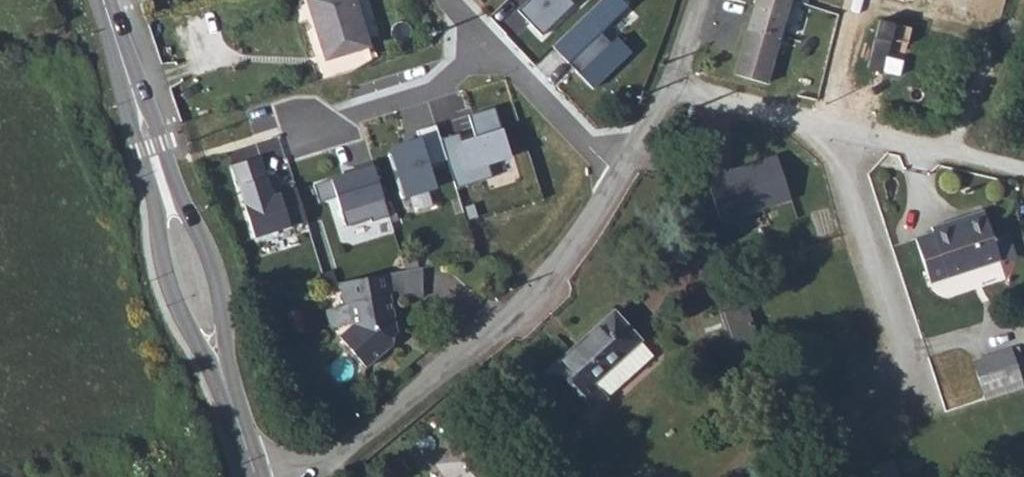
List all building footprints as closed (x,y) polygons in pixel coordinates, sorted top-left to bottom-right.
[(326,46),(363,35),(353,0),(311,0),(326,46)] [(521,8),(543,33),(576,2),(575,0),(530,0),(521,8)] [(594,92),(635,53),(620,38),(614,45),(602,33),(632,4),(628,0),(596,0),(549,46),(594,92)] [(747,28),(780,38),(791,0),(755,0),(747,28)] [(747,28),(734,73),(768,82),(780,38),(747,28)] [(460,132),(442,138),(447,158),(458,187),(494,175),(489,164),(513,156),(495,105),(470,113),(476,134),(461,140),(460,132)] [(389,147),(407,197),(439,186),(431,163),(447,158),(442,138),(438,124),(419,129),(420,136),(389,147)] [(338,195),(348,223),(371,215),(373,220),(391,215),(371,149),(311,168),(320,201),(338,195)] [(263,153),(235,164),(256,237),(308,219),(297,187),(276,193),(263,153)] [(708,176),(725,221),(794,201),(777,154),(708,176)] [(957,225),(991,215),(989,209),(955,219),(957,225)] [(1004,259),(991,215),(957,225),(955,219),(938,224),(940,230),(922,235),(935,279),(1004,259)] [(406,261),(374,268),(379,289),(408,289),(406,261)] [(374,268),(324,280),(328,300),(334,300),(339,320),(326,332),(353,362),(379,338),(383,328),(374,291),(379,289),(374,268)] [(643,339),(619,310),(548,370),(585,414),(608,396),(594,380),(643,339)] [(1023,391),(1023,374),(1017,352),(971,365),(982,403),(1023,391)] [(437,476),(488,476),(462,439),(428,463),(437,476)]
